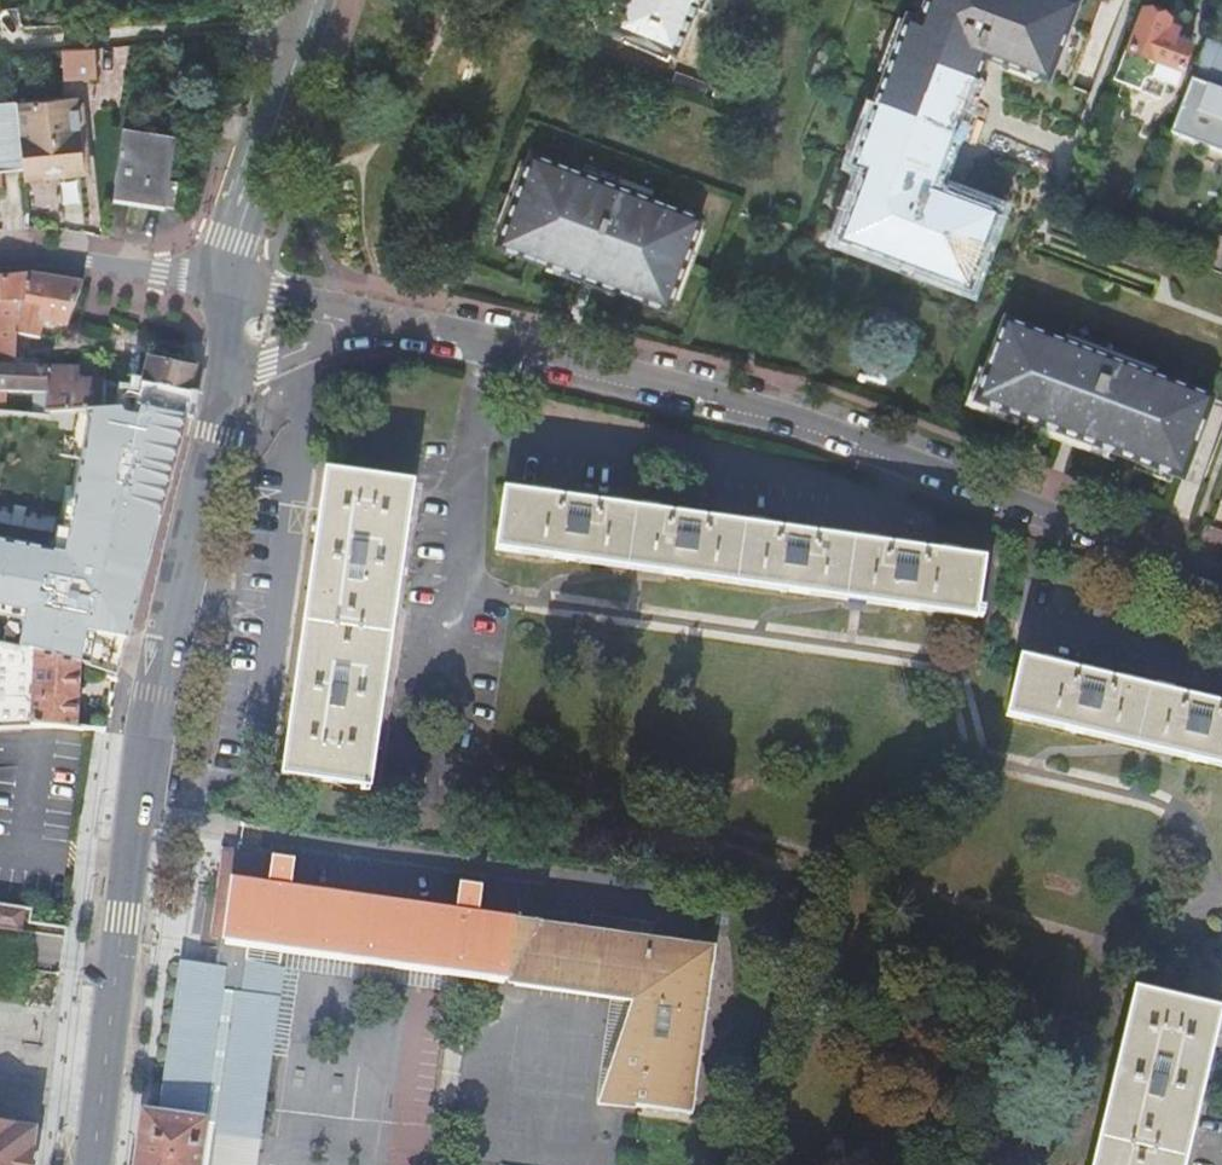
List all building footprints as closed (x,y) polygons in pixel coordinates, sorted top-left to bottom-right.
[(606,61),(658,81),(670,53),(677,55),(697,4),(709,9),(711,4),(705,1),(705,0),(625,0),(613,29),(618,31),(606,61)] [(970,289),(999,209),(935,185),(983,55),(1040,77),(1047,79),(1076,0),(927,0),(919,20),(908,16),(852,164),(864,169),(838,239),(970,289)] [(1162,38),(1166,29),(1169,23),(1142,13),(1127,53),(1150,61),(1143,77),(1175,89),(1189,49),(1187,49),(1191,39),(1177,34),(1174,43),(1162,38)] [(1177,34),(1166,29),(1162,38),(1174,43),(1177,34)] [(1221,154),(1221,50),(1204,44),(1191,80),(1170,135),(1221,154)] [(66,77),(97,75),(95,48),(64,50),(66,77)] [(658,81),(606,61),(605,63),(657,84),(658,81)] [(76,97),(17,104),(24,168),(24,170),(24,176),(29,175),(35,181),(49,179),(53,172),(84,169),(76,97)] [(17,104),(0,105),(0,171),(24,168),(17,104)] [(177,137),(125,128),(115,198),(175,207),(179,183),(171,181),(177,137)] [(499,243),(667,308),(703,218),(534,152),(499,243)] [(1102,227),(1115,232),(1119,220),(1106,215),(1102,227)] [(1220,270),(1221,265),(1221,237),(1214,234),(1203,263),(1220,270)] [(16,300),(26,299),(31,277),(0,281),(0,300),(16,300)] [(26,299),(16,300),(14,334),(17,334),(40,339),(41,337),(45,320),(69,326),(72,327),(87,285),(31,277),(26,299)] [(47,393),(46,410),(91,410),(105,410),(106,391),(107,382),(77,380),(66,369),(57,369),(47,369),(0,366),(1,358),(16,359),(17,334),(14,334),(16,300),(0,300),(0,392),(47,393)] [(976,403),(1183,481),(1212,401),(1005,324),(976,403)] [(142,386),(191,393),(197,366),(186,364),(142,357),(137,383),(143,384),(142,386)] [(106,391),(105,410),(137,409),(187,417),(191,393),(142,386),(142,387),(140,398),(129,394),(131,388),(125,387),(124,394),(106,391)] [(117,674),(144,581),(149,562),(162,514),(187,417),(137,409),(91,410),(66,551),(0,539),(0,643),(37,651),(82,666),(117,674)] [(283,776),(362,787),(361,794),(370,795),(370,789),(372,789),(393,636),(416,476),(326,463),(320,505),(318,524),(315,542),(312,565),(309,592),(306,609),(305,622),(303,633),(299,661),(295,692),(292,712),(283,776)] [(984,560),(505,490),(496,550),(976,619),(976,618),(982,619),(983,610),(977,609),(984,560)] [(29,727),(29,724),(77,728),(82,666),(37,651),(0,643),(0,729),(29,727)] [(1020,658),(1006,716),(1221,767),(1221,706),(1020,658)] [(572,1110),(614,1113),(617,1109),(673,1116),(699,948),(460,912),(461,887),(440,884),(437,909),(279,888),(273,886),(275,860),(252,857),(249,882),(210,877),(201,942),(211,943),(210,962),(169,961),(151,1113),(122,1112),(112,1164),(253,1164),(283,968),(247,963),(249,946),(610,1004),(599,1035),(572,1110)] [(30,925),(32,904),(0,901),(0,922),(30,925)] [(1184,1075),(1199,1014),(1109,989),(1066,1164),(1159,1164),(1184,1075)] [(0,1130),(0,1164),(31,1164),(33,1135),(0,1130)]
